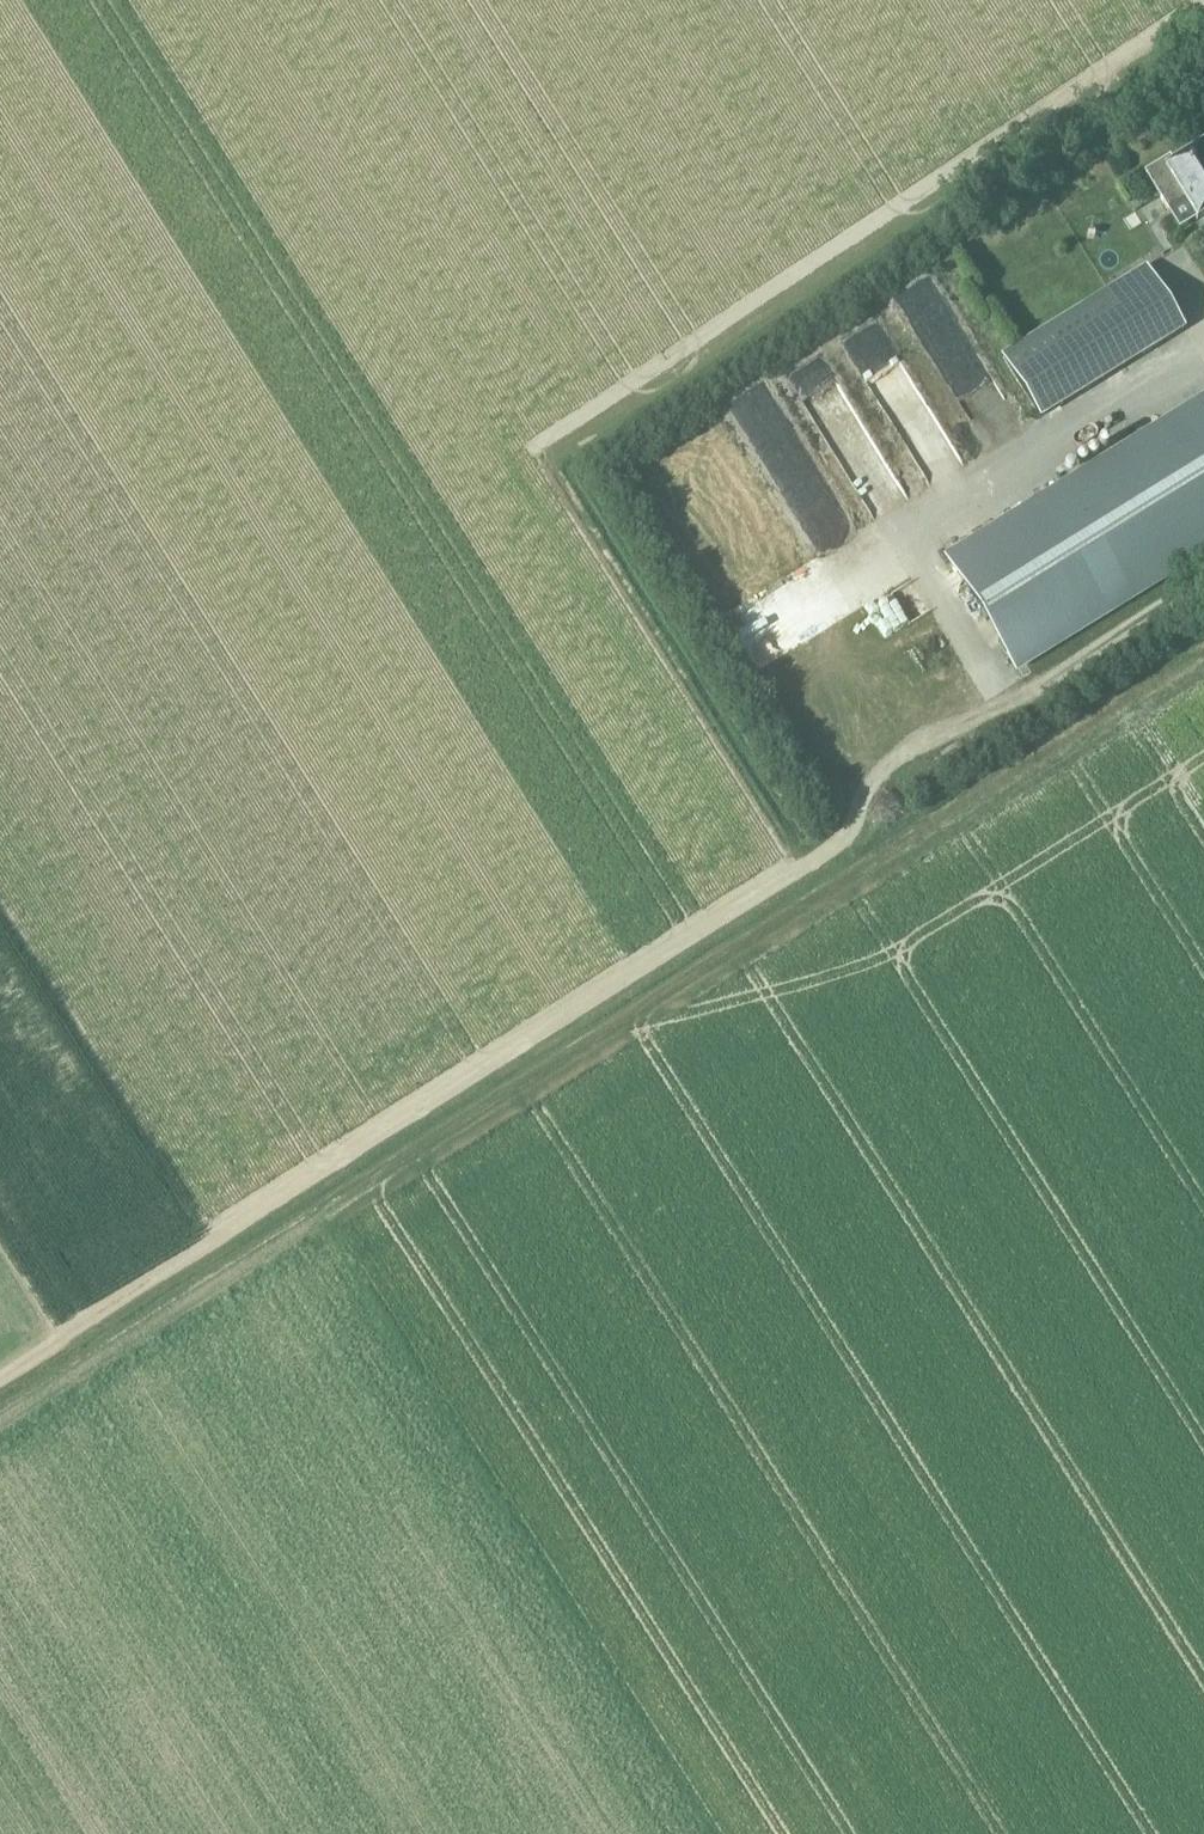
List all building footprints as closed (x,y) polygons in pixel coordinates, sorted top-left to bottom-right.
[(1145,172),(1168,210),(1183,200),(1196,220),(1203,215),(1203,149),(1202,145),(1172,163),(1169,158),(1145,172)] [(1145,267),(1002,356),(1040,417),(1183,329),(1145,267)] [(896,296),(982,447),(1014,428),(928,278),(896,296)] [(838,341),(884,412),(913,394),(886,353),(893,348),(873,318),(838,341)] [(849,482),(883,462),(819,351),(785,370),(849,482)] [(859,563),(768,397),(737,414),(829,579),(859,563)] [(948,558),(1015,667),(1203,549),(1203,400),(948,558)]
